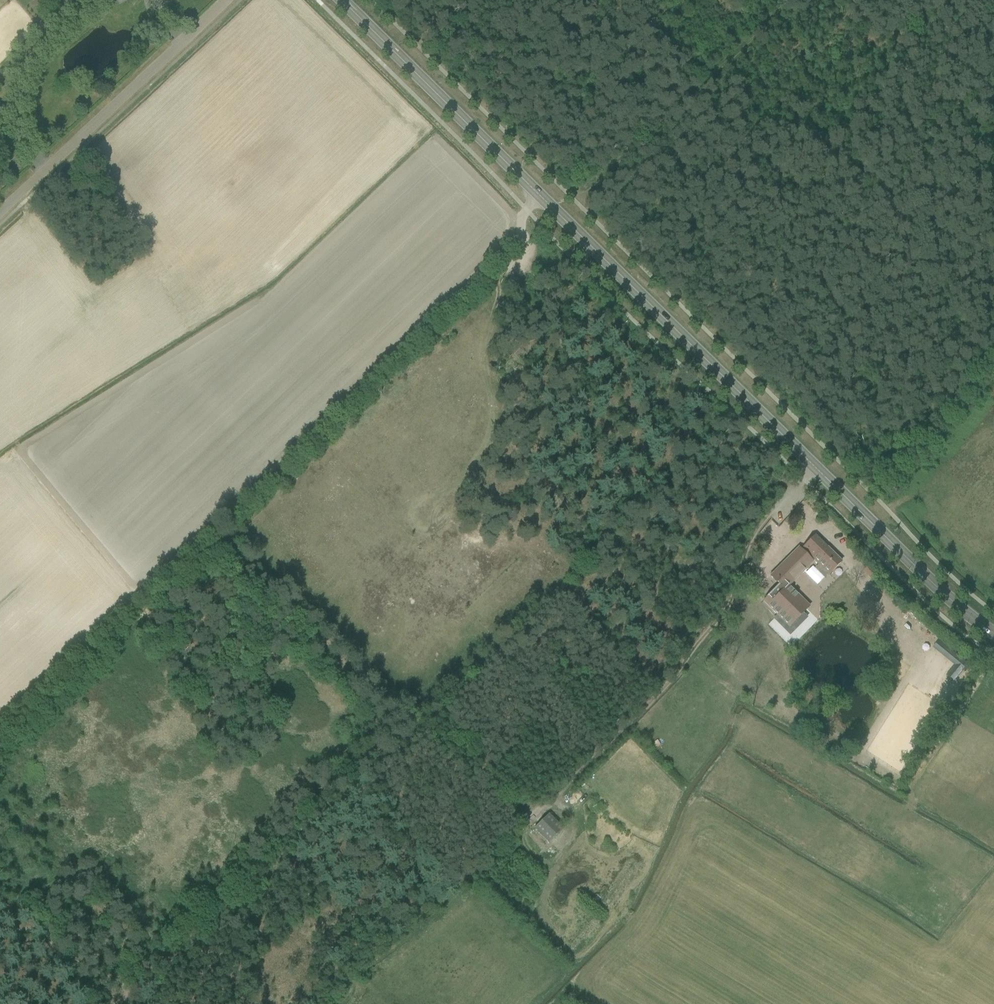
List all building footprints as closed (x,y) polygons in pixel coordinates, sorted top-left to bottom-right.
[(799,548),(792,555),(771,576),(780,586),(781,585),(786,589),(772,602),(793,623),(797,619),(810,607),(794,591),(797,588),(791,582),(813,560),(814,562),(810,566),(822,579),(830,572),(831,573),(834,569),(841,562),(815,535),(800,550),(799,548)] [(753,599),(760,590),(751,583),(744,591),(753,599)] [(954,665),(946,675),(954,681),(962,672),(954,665)] [(547,811),(532,827),(547,842),(563,826),(547,811)]
